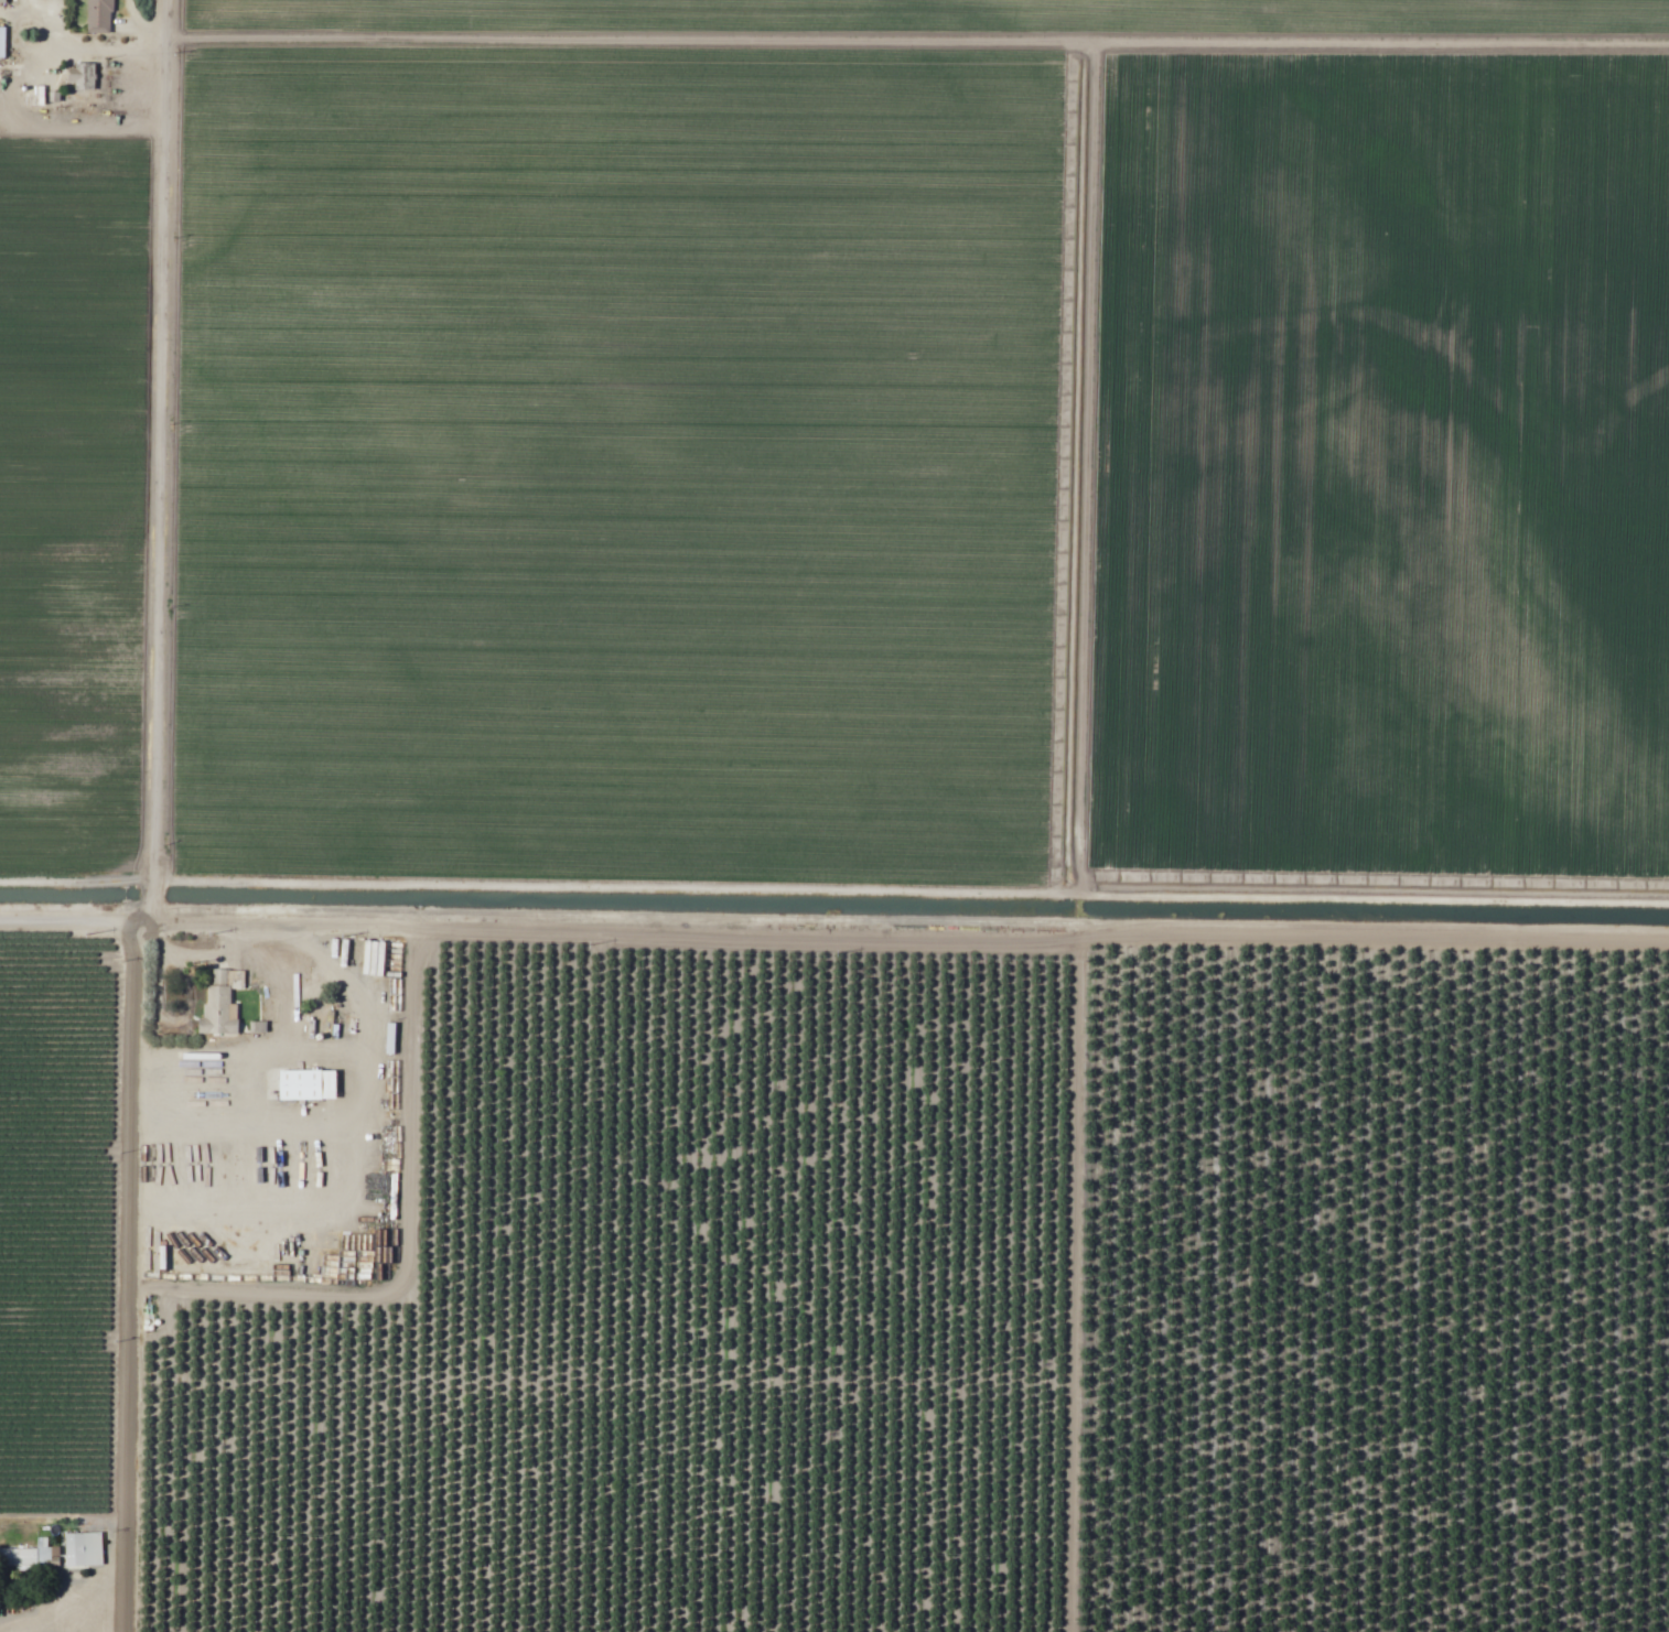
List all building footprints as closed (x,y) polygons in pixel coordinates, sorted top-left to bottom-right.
[(114,0),(89,0),(88,31),(113,31),(114,0)] [(76,88),(95,88),(96,64),(69,63),(68,82),(76,82),(76,88)] [(199,1031),(238,1032),(239,1002),(231,1002),(232,985),(228,985),(228,967),(214,967),(214,984),(207,984),(206,1016),(200,1016),(199,1031)] [(280,1069),(281,1098),(338,1098),(337,1068),(280,1069)] [(104,1563),(103,1531),(66,1532),(67,1565),(104,1563)] [(51,1565),(51,1536),(38,1536),(38,1547),(0,1547),(0,1566),(51,1565)]
